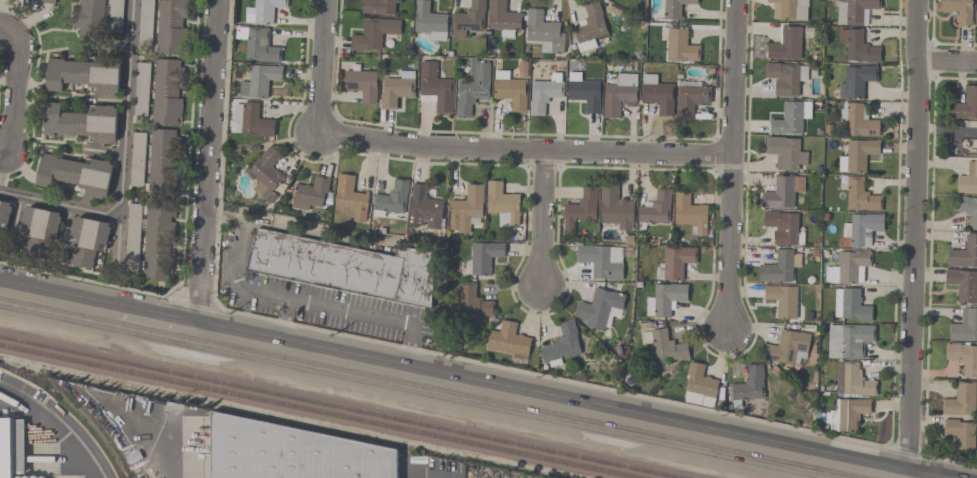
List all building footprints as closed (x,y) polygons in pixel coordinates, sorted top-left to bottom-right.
[(79,7),(80,0),(104,0),(102,37),(77,35),(78,29),(73,28),(75,7),(79,7)] [(156,55),(158,0),(186,0),(185,18),(182,18),(182,28),(185,28),(184,50),(181,49),(180,56),(156,55)] [(253,14),(254,0),(286,0),(286,8),(273,7),(272,25),(252,24),(252,23),(244,23),(244,13),(253,14)] [(361,14),(362,0),(394,0),(394,15),(381,15),(381,14),(361,14)] [(414,32),(415,0),(429,1),(428,14),(447,14),(446,33),(414,32)] [(469,9),(470,0),(485,0),(484,11),(483,11),(482,30),(465,30),(464,37),(451,36),(451,29),(450,29),(451,14),(465,14),(466,8),(469,9)] [(487,28),(488,0),(505,0),(505,12),(522,12),(522,17),(520,17),(519,30),(513,30),(513,37),(499,36),(500,29),(487,28)] [(664,20),(664,0),(697,0),(697,4),(680,4),(680,20),(664,20)] [(766,2),(766,0),(807,0),(807,8),(806,8),(806,21),(777,20),(777,19),(772,19),(773,3),(766,2)] [(846,2),(846,0),(880,0),(879,9),(863,9),(862,26),(845,25),(845,23),(836,23),(837,2),(846,2)] [(939,12),(939,0),(972,0),(971,26),(957,26),(957,12),(939,12)] [(607,35),(594,39),(596,47),(579,53),(576,42),(577,42),(573,29),(579,27),(577,22),(587,18),(583,6),(598,1),(603,15),(601,15),(607,35)] [(563,54),(540,53),(540,41),(526,41),(527,24),(526,24),(527,9),(542,9),(542,22),(550,23),(550,22),(560,22),(559,33),(564,33),(563,54)] [(381,50),(364,49),(364,51),(350,50),(350,35),(363,35),(363,18),(400,20),(399,35),(381,34),(381,50)] [(699,62),(666,61),(667,26),(687,27),(687,45),(699,46),(699,62)] [(800,26),(800,59),(767,59),(768,44),(781,44),(781,26),(800,26)] [(269,28),(268,46),(280,47),(280,62),(264,62),(264,61),(246,60),(246,39),(234,39),(235,27),(269,28)] [(846,42),(838,42),(838,30),(862,30),(862,44),(867,44),(867,47),(880,47),(880,63),(865,63),(865,61),(846,61),(846,42)] [(117,94),(114,94),(114,96),(105,95),(105,94),(96,94),(96,88),(89,88),(89,85),(62,83),(61,92),(45,91),(47,58),(61,59),(61,61),(97,64),(98,58),(116,59),(115,61),(119,61),(117,94)] [(152,124),(156,58),(180,60),(179,68),(181,68),(180,88),(178,88),(177,98),(181,99),(181,103),(182,103),(181,112),(180,112),(180,118),(176,118),(176,125),(152,124)] [(488,61),(488,63),(489,63),(489,99),(474,98),(474,105),(471,105),(471,117),(455,116),(456,102),(457,102),(457,82),(469,82),(469,59),(476,60),(476,61),(488,61)] [(420,62),(436,62),(436,79),(452,79),(452,113),(435,113),(435,96),(419,96),(420,62)] [(807,66),(807,81),(798,81),(798,97),(774,96),(774,79),(764,78),(764,63),(779,64),(779,65),(799,65),(799,66),(807,66)] [(238,97),(239,81),(249,81),(249,65),(282,66),(281,80),(268,80),(267,98),(238,97)] [(877,66),(876,82),(863,81),(863,100),(838,99),(839,83),(844,83),(845,65),(877,66)] [(508,79),(526,79),(526,112),(510,112),(510,99),(493,99),(493,79),(494,79),(494,70),(509,71),(508,79)] [(376,71),(376,104),(361,104),(361,91),(344,91),(344,71),(376,71)] [(414,71),(414,79),(414,98),(396,97),(396,110),(380,110),(381,94),(383,94),(383,78),(400,78),(400,71),(414,71)] [(636,74),(636,101),(626,101),(626,104),(621,104),(621,101),(620,101),(620,118),(603,118),(603,98),(604,99),(604,84),(616,84),(617,74),(636,74)] [(657,74),(656,84),(673,84),(673,117),(658,116),(658,103),(640,103),(641,83),(642,83),(642,74),(657,74)] [(531,81),(563,82),(562,98),(548,97),(548,103),(544,103),(544,116),(529,116),(529,101),(530,101),(531,81)] [(585,114),(585,100),(567,100),(567,81),(600,81),(599,114),(585,114)] [(676,120),(677,86),(682,86),(682,82),(701,82),(700,87),(710,87),(710,104),(700,104),(700,105),(693,105),(693,121),(676,120)] [(965,85),(976,86),(976,118),(951,118),(952,102),(964,103),(965,85)] [(114,142),(111,142),(111,144),(93,143),(93,137),(64,135),(64,136),(43,134),(45,102),(60,103),(60,112),(87,114),(87,112),(94,112),(95,106),(106,107),(106,106),(113,106),(113,109),(116,109),(114,142)] [(234,104),(241,104),(241,102),(259,103),(258,119),(275,120),(274,137),(240,134),(241,123),(233,122),(234,104)] [(769,133),(769,120),(783,120),(783,102),(811,102),(810,118),(802,118),(801,134),(769,133)] [(878,137),(846,136),(846,124),(839,124),(839,109),(842,109),(842,103),(862,104),(862,105),(868,105),(867,120),(879,120),(878,137)] [(148,194),(152,129),(176,130),(175,139),(177,139),(176,159),(174,159),(173,169),(177,169),(176,174),(178,174),(177,183),(176,183),(176,188),(172,188),(171,196),(148,194)] [(962,139),(962,133),(953,133),(953,153),(976,153),(976,139),(962,139)] [(132,187),(144,187),(144,134),(132,134),(132,187)] [(806,165),(803,165),(803,167),(800,167),(800,165),(798,165),(798,171),(781,171),(782,170),(776,170),(776,155),(765,154),(765,137),(785,137),(785,139),(799,139),(799,152),(806,152),(806,165)] [(866,155),(865,173),(846,173),(846,172),(838,172),(838,156),(846,157),(847,140),(879,141),(879,155),(866,155)] [(282,155),(271,167),(277,172),(278,171),(283,176),(282,177),(285,179),(273,192),(276,196),(268,205),(251,189),(258,182),(246,171),(270,144),(282,155)] [(77,192),(79,185),(52,180),(50,188),(35,185),(41,153),(52,155),(52,157),(90,165),(91,159),(102,161),(103,161),(109,162),(109,165),(112,166),(106,198),(77,192)] [(973,159),(976,159),(976,193),(955,193),(955,175),(966,175),(966,161),(973,161),(973,159)] [(364,224),(352,222),(354,209),(334,206),(338,173),(354,175),(352,192),(364,194),(365,191),(368,192),(368,194),(364,224)] [(295,183),(304,185),(304,184),(308,185),(308,186),(312,187),(314,175),(330,178),(327,192),(324,192),(321,207),(308,205),(307,211),(290,207),(295,183)] [(761,208),(761,192),(774,193),(774,176),(804,177),(804,192),(794,192),(793,208),(761,208)] [(881,196),(881,211),(866,211),(866,210),(846,209),(847,177),(863,177),(863,192),(868,192),(868,195),(881,196)] [(409,180),(407,195),(405,195),(403,214),(384,211),(383,217),(372,216),(373,210),(371,210),(373,194),(388,195),(389,191),(392,191),(394,178),(409,180)] [(519,226),(499,225),(500,214),(486,213),(487,181),(501,182),(501,195),(510,195),(510,194),(519,194),(519,226)] [(407,224),(412,183),(426,185),(424,198),(442,201),(439,230),(426,228),(427,222),(423,221),(423,226),(407,224)] [(483,185),(483,204),(482,204),(481,218),(469,218),(469,233),(457,233),(457,230),(449,230),(450,203),(449,203),(449,200),(465,201),(466,184),(483,185)] [(631,231),(618,231),(618,224),(600,223),(601,184),(617,185),(617,201),(618,201),(618,200),(625,200),(625,201),(633,201),(633,224),(631,224),(631,231)] [(595,221),(573,221),(573,231),(564,232),(564,205),(578,205),(578,199),(582,199),(582,187),(597,187),(597,202),(596,202),(596,206),(595,206),(595,221)] [(669,223),(645,222),(645,230),(638,230),(638,222),(637,222),(637,207),(643,207),(643,203),(651,203),(651,201),(655,202),(656,189),(670,189),(669,223)] [(674,225),(674,193),(689,193),(689,205),(707,206),(707,236),(695,236),(695,235),(691,235),(691,226),(695,226),(695,225),(674,225)] [(972,198),(976,198),(976,229),(970,229),(970,215),(965,215),(965,211),(952,211),(952,196),(967,196),(967,197),(972,197),(972,198)] [(171,200),(171,207),(176,207),(175,218),(170,218),(170,222),(174,223),(173,241),(170,241),(169,254),(172,254),(172,274),(168,274),(167,281),(143,280),(146,199),(171,200)] [(1,225),(0,231),(0,202),(10,204),(9,207),(11,207),(10,214),(9,214),(7,226),(1,225)] [(20,228),(22,216),(23,209),(25,210),(26,206),(59,214),(58,217),(61,217),(56,238),(50,237),(48,247),(56,249),(53,260),(21,253),(26,229),(20,228)] [(797,246),(773,245),(774,231),(776,231),(776,227),(763,227),(763,212),(778,212),(778,213),(782,213),(798,214),(797,232),(804,232),(803,244),(797,244),(797,246)] [(884,215),(883,233),(871,232),(871,247),(850,247),(851,215),(864,215),(864,214),(884,215)] [(111,223),(106,245),(100,244),(98,252),(96,251),(92,269),(89,269),(88,269),(74,266),(74,265),(70,265),(70,264),(61,262),(64,250),(73,252),(76,239),(69,238),(74,215),(111,223)] [(397,247),(434,253),(430,309),(246,271),(250,251),(252,251),(256,229),(394,256),(397,247)] [(965,233),(976,233),(976,267),(947,266),(947,249),(965,249),(965,233)] [(490,276),(470,276),(470,275),(463,275),(463,260),(471,260),(471,243),(504,243),(504,257),(490,257),(490,267),(491,267),(491,273),(490,273),(490,276)] [(622,280),(607,280),(607,279),(592,279),(592,263),(575,262),(576,245),(594,246),(609,247),(622,248),(621,263),(623,263),(622,280)] [(696,247),(696,263),(683,263),(683,281),(663,281),(663,279),(655,279),(655,269),(663,269),(664,247),(696,247)] [(758,282),(758,265),(776,265),(776,253),(774,253),(774,250),(792,250),(792,282),(758,282)] [(870,267),(863,267),(863,282),(857,282),(857,284),(837,284),(837,283),(830,283),(830,282),(825,282),(825,267),(830,267),(837,267),(838,251),(871,252),(870,267)] [(945,271),(976,271),(976,291),(976,303),(976,304),(957,304),(958,285),(945,285),(945,271)] [(493,316),(478,315),(459,314),(460,282),(476,283),(475,297),(481,298),(481,301),(493,301),(493,316)] [(645,297),(654,297),(654,285),(687,285),(687,302),(670,302),(670,317),(653,317),(653,316),(645,316),(645,297)] [(796,288),(796,292),(798,293),(798,297),(796,297),(795,320),(776,320),(777,300),(763,300),(764,286),(778,286),(778,287),(796,288)] [(585,326),(586,320),(574,317),(578,302),(590,305),(595,287),(625,295),(619,318),(612,316),(608,328),(605,328),(604,331),(585,326)] [(834,317),(834,289),(842,289),(842,288),(860,289),(859,298),(861,298),(861,303),(859,303),(859,306),(871,306),(871,322),(857,322),(857,319),(841,319),(841,317),(834,317)] [(961,308),(976,309),(976,341),(949,340),(949,323),(960,324),(961,308)] [(526,363),(509,359),(510,353),(486,349),(489,330),(499,332),(501,320),(516,323),(514,335),(517,335),(517,334),(522,335),(522,336),(531,338),(526,363)] [(558,324),(573,320),(577,334),(575,334),(577,340),(576,340),(580,353),(560,359),(561,364),(549,367),(548,362),(543,363),(539,348),(559,342),(558,338),(561,337),(558,324)] [(828,358),(828,326),(840,326),(840,325),(874,325),(874,343),(863,343),(863,358),(828,358)] [(656,366),(653,343),(642,344),(640,333),(650,331),(650,330),(666,328),(667,341),(673,340),(674,345),(687,343),(689,358),(664,361),(664,365),(656,366)] [(810,335),(805,359),(799,358),(798,364),(804,365),(804,367),(762,359),(764,344),(777,346),(778,339),(779,329),(810,335)] [(964,346),(976,346),(976,378),(962,377),(963,363),(957,363),(957,359),(944,359),(944,344),(950,344),(950,343),(960,343),(960,345),(964,345),(964,346)] [(858,362),(858,370),(860,370),(860,377),(863,377),(863,381),(876,381),(876,396),(861,396),(861,395),(841,395),(841,393),(836,393),(836,361),(858,362)] [(685,392),(689,377),(686,376),(689,362),(704,365),(702,377),(705,378),(705,376),(710,377),(710,379),(718,380),(713,408),(700,405),(702,396),(685,392)] [(764,399),(731,401),(730,385),(745,384),(745,378),(748,378),(747,364),(762,363),(763,378),(762,379),(764,399)] [(941,415),(942,399),(955,399),(955,381),(975,382),(975,415),(941,415)] [(829,411),(836,411),(836,399),(870,400),(870,414),(858,414),(858,420),(856,420),(856,432),(829,431),(829,424),(825,422),(825,413),(829,413),(829,411)] [(396,446),(396,477),(212,477),(212,409),(396,446)] [(11,473),(11,477),(0,477),(0,415),(12,415),(12,418),(24,418),(24,473),(11,473)] [(974,452),(955,451),(955,436),(943,435),(943,419),(958,419),(958,423),(974,423),(974,452)]
